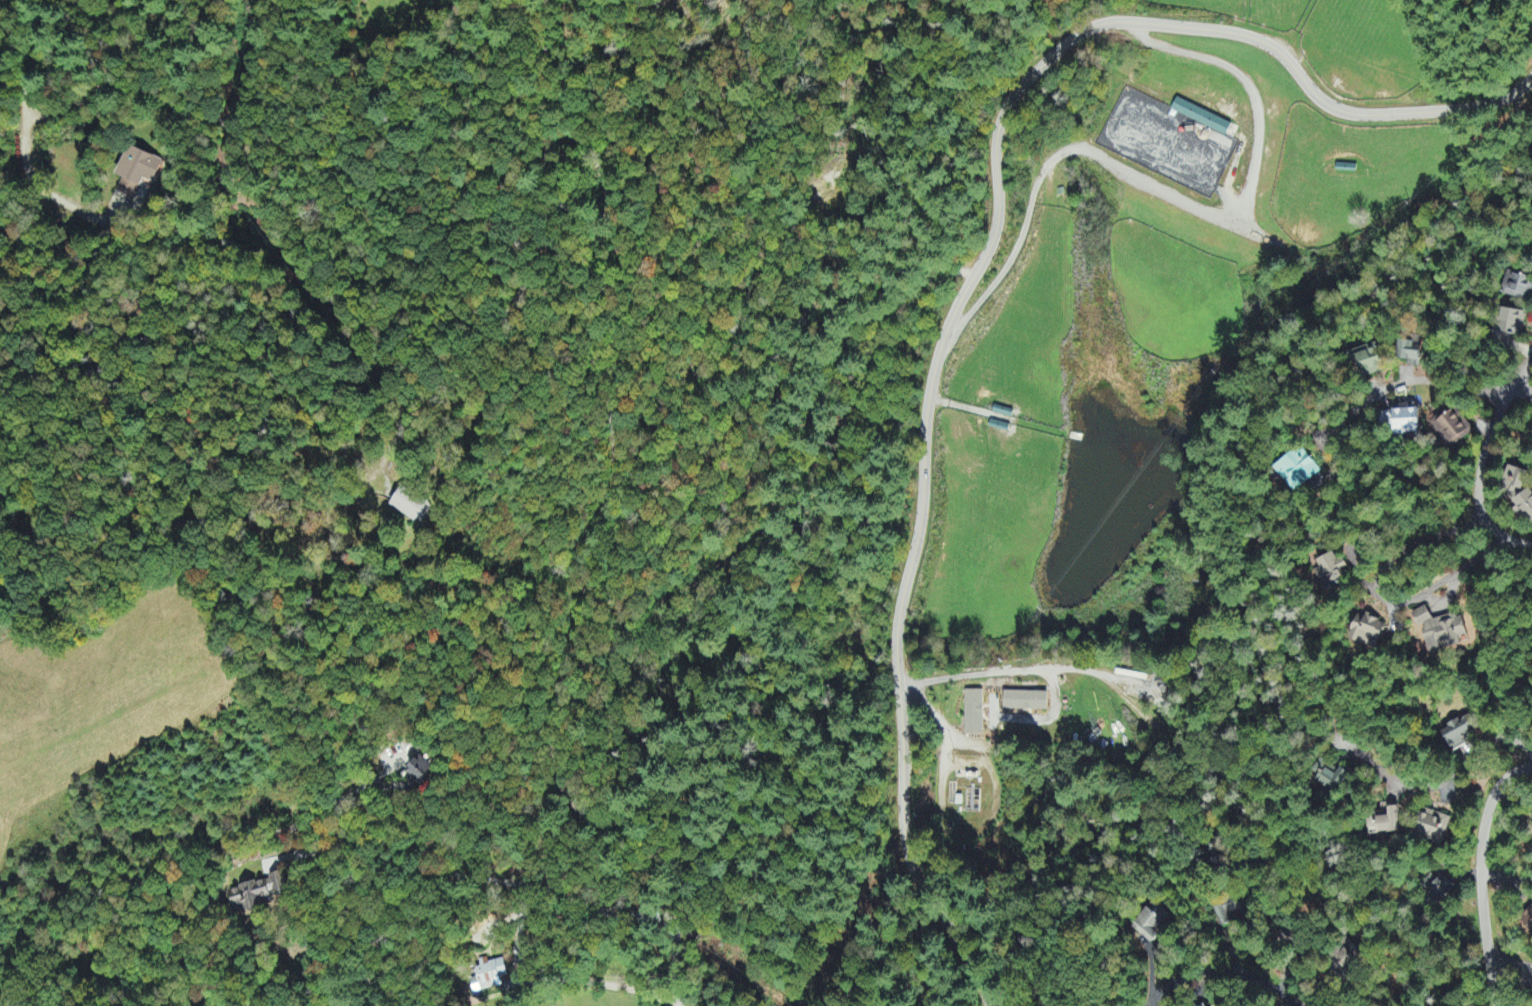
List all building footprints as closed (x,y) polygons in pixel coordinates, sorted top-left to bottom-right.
[(1230,124),(1176,100),(1170,112),(1225,137),(1230,124)] [(117,177),(122,178),(117,192),(135,198),(142,180),(154,185),(163,161),(128,148),(117,177)] [(1508,272),(1501,295),(1526,303),(1531,284),(1531,280),(1508,272)] [(1510,335),(1521,337),(1526,314),(1500,309),(1494,342),(1508,345),(1510,335)] [(1423,345),(1399,342),(1397,361),(1408,362),(1407,367),(1420,369),(1423,345)] [(1351,353),(1361,380),(1386,371),(1376,344),(1351,353)] [(1420,432),(1419,405),(1393,406),(1394,433),(1420,432)] [(1431,426),(1450,451),(1474,432),(1455,407),(1431,426)] [(1509,468),(1502,499),(1518,503),(1515,515),(1531,520),(1531,495),(1523,493),(1528,473),(1509,468)] [(431,503),(398,488),(389,510),(421,524),(431,503)] [(1338,562),(1334,554),(1317,562),(1321,570),(1316,572),(1326,592),(1353,579),(1343,559),(1338,562)] [(1431,654),(1469,642),(1461,614),(1432,622),(1428,609),(1413,613),(1418,630),(1423,628),(1431,654)] [(1359,615),(1350,641),(1377,651),(1386,624),(1359,615)] [(965,736),(983,736),(983,692),(964,693),(965,736)] [(1003,711),(1047,713),(1047,694),(1004,693),(1003,711)] [(1452,753),(1470,745),(1467,738),(1479,733),(1472,716),(1442,729),(1452,753)] [(406,774),(427,787),(438,769),(418,756),(406,774)] [(1314,781),(1338,795),(1350,775),(1341,769),(1340,772),(1325,762),(1314,781)] [(1414,835),(1444,844),(1451,819),(1422,810),(1414,835)] [(230,889),(234,909),(247,906),(249,914),(263,911),(261,900),(292,892),(288,875),(230,889)] [(1442,904),(1456,889),(1442,875),(1437,880),(1432,875),(1422,886),(1442,904)] [(1214,911),(1224,928),(1245,916),(1235,899),(1214,911)] [(1134,929),(1152,943),(1174,916),(1155,901),(1134,929)] [(1531,932),(1531,908),(1521,925),(1531,932)] [(508,978),(504,960),(488,964),(487,959),(479,961),(481,967),(475,969),(478,980),(471,981),(474,995),(498,990),(496,981),(508,978)]
